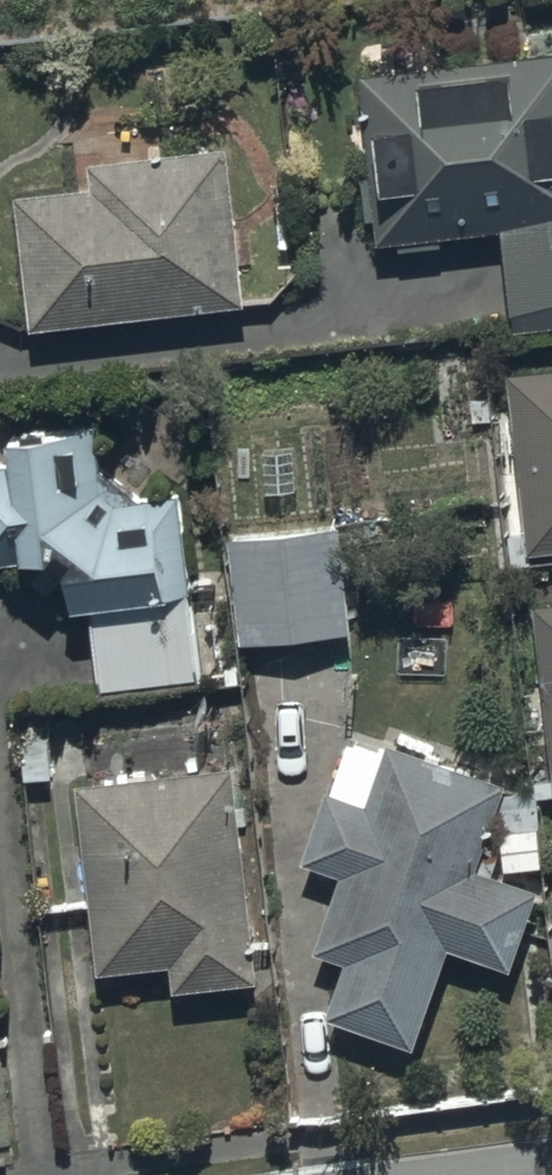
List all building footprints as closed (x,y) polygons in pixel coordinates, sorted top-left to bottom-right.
[(356,71),(372,261),(504,250),(510,323),(551,319),(551,70),(456,78),(454,63),(356,71)] [(89,172),(11,180),(26,313),(241,290),(224,127),(86,142),(89,172)] [(511,361),(529,539),(551,537),(551,357),(511,361)] [(0,449),(0,550),(62,544),(66,585),(87,582),(97,674),(191,664),(172,482),(133,485),(99,459),(93,399),(3,407),(7,448),(0,449)] [(339,518),(227,527),(235,626),(347,617),(339,518)] [(531,593),(551,763),(551,591),(531,593)] [(506,776),(349,716),(299,850),(341,866),(315,935),(344,946),(323,1001),(406,1033),(446,928),(512,953),(541,877),(477,853),(506,776)] [(75,771),(77,788),(96,957),(169,949),(172,977),(254,968),(230,754),(75,771)]
